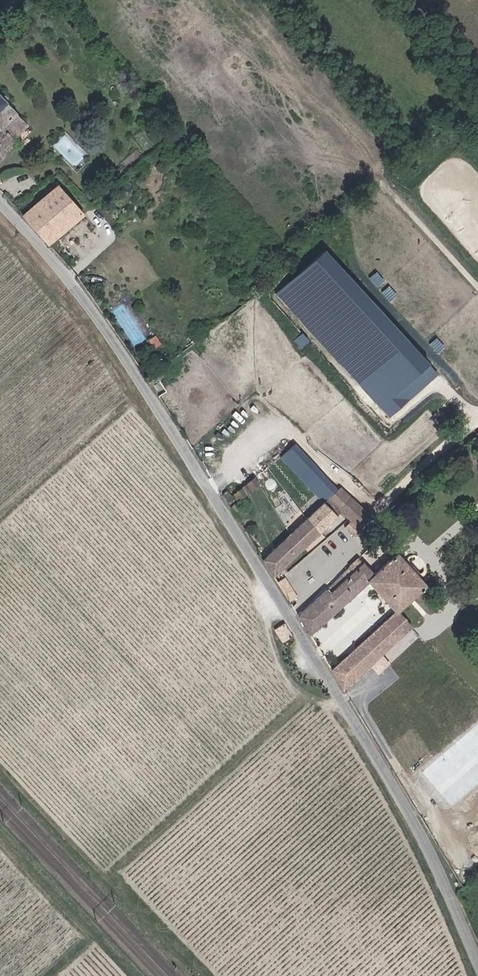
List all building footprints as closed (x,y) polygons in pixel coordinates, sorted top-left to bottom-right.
[(26,117),(18,110),(19,109),(10,101),(0,91),(0,122),(2,124),(0,126),(0,157),(8,150),(4,145),(14,135),(10,131),(26,117)] [(10,131),(14,135),(30,121),(26,117),(10,131)] [(19,140),(14,135),(4,145),(8,150),(19,140)] [(84,212),(60,183),(25,213),(51,242),(84,212)] [(439,372),(357,283),(354,285),(323,251),(276,294),(390,417),(439,372)] [(374,511),(341,485),(338,487),(316,464),(303,477),(325,499),(337,513),(342,509),(352,517),(363,525),(374,511)] [(257,482),(252,477),(231,494),(235,500),(257,482)] [(337,513),(325,499),(263,557),(274,574),(337,513)] [(363,525),(352,517),(349,521),(360,529),(363,525)] [(375,587),(396,609),(426,582),(398,550),(394,555),(374,572),(359,554),(350,563),(351,564),(345,569),(348,573),(330,589),(327,585),(298,611),(311,632),(368,579),(375,587)] [(411,626),(396,609),(380,624),(333,667),(345,687),(411,626)] [(295,633),(287,621),(279,626),(286,639),(295,633)]
